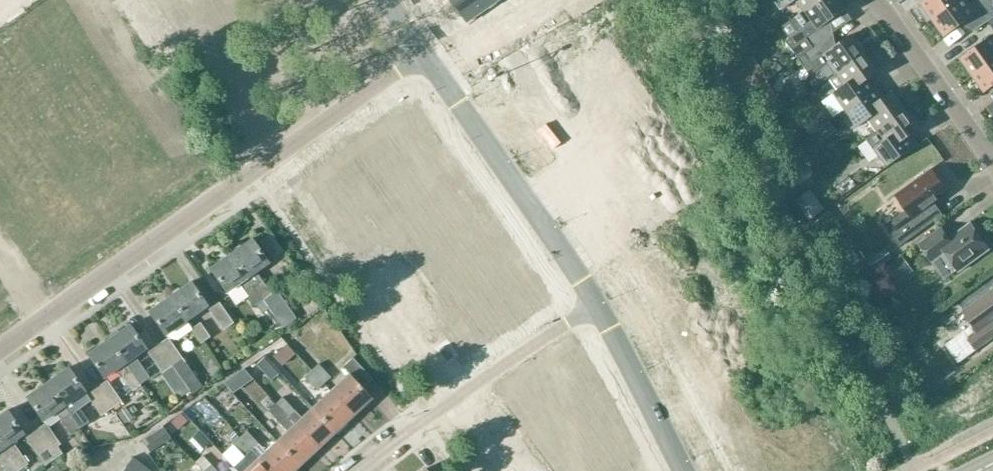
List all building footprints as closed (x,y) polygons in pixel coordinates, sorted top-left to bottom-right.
[(467,22),(489,7),(484,0),(452,0),(467,22)] [(803,12),(819,0),(773,0),(780,10),(783,8),(784,9),(795,1),(803,12)] [(781,28),(789,38),(785,40),(798,58),(824,40),(832,35),(825,25),(845,11),(837,0),(819,0),(803,12),(781,28)] [(960,0),(924,0),(919,3),(921,6),(917,9),(926,22),(931,19),(931,20),(960,0)] [(992,18),(992,0),(974,0),(969,4),(966,0),(960,0),(931,20),(944,37),(967,21),(974,32),(987,22),(992,18)] [(746,18),(734,26),(747,44),(759,36),(746,18)] [(830,50),(824,40),(798,58),(811,75),(827,63),(836,75),(864,54),(850,35),(830,50)] [(972,76),(992,61),(992,37),(992,36),(959,59),(972,76)] [(836,75),(830,78),(838,89),(833,93),(845,111),(868,95),(861,85),(872,78),(878,73),(864,54),(836,75)] [(972,76),(984,93),(992,86),(992,61),(972,76)] [(760,66),(752,71),(759,83),(767,78),(760,66)] [(868,95),(845,111),(858,128),(867,120),(876,132),(905,111),(891,92),(885,96),(875,104),(868,95)] [(787,111),(778,96),(767,102),(776,118),(787,111)] [(905,111),(876,132),(865,140),(886,168),(905,154),(899,144),(919,130),(905,111)] [(797,130),(790,121),(783,126),(789,135),(797,130)] [(814,152),(809,143),(799,148),(803,158),(814,152)] [(806,180),(823,205),(839,193),(823,169),(806,180)] [(928,209),(948,194),(931,170),(895,196),(906,211),(884,227),(899,247),(936,220),(928,209)] [(810,220),(826,209),(812,189),(796,201),(810,220)] [(941,228),(918,245),(931,263),(945,253),(957,271),(988,249),(970,224),(949,240),(941,228)] [(229,253),(262,301),(270,295),(271,294),(255,271),(267,263),(250,239),(229,253)] [(874,271),(876,270),(893,258),(886,248),(868,262),(874,271)] [(262,301),(229,253),(208,268),(225,292),(238,283),(254,305),(256,304),(262,313),(268,309),(267,307),(262,301)] [(890,264),(886,267),(897,281),(900,278),(890,264)] [(167,297),(184,321),(205,306),(188,282),(167,297)] [(963,312),(973,326),(946,346),(958,362),(992,338),(992,289),(963,312)] [(270,295),(262,301),(267,307),(268,309),(269,310),(282,301),(275,291),(271,294),(270,295)] [(184,321),(167,297),(146,312),(163,336),(166,334),(169,339),(178,340),(191,330),(190,329),(184,321)] [(208,309),(223,330),(233,323),(219,302),(208,309)] [(209,337),(199,322),(190,329),(191,330),(200,344),(201,343),(209,337)] [(127,326),(107,340),(123,364),(124,363),(139,384),(149,377),(135,356),(144,349),(127,326)] [(915,333),(905,338),(910,347),(920,342),(915,333)] [(157,346),(171,366),(172,365),(192,393),(202,386),(168,338),(157,346)] [(123,364),(107,340),(86,355),(103,378),(115,369),(131,392),(139,385),(124,363),(123,364)] [(171,366),(157,346),(147,353),(161,373),(171,366)] [(268,364),(263,358),(255,365),(261,371),(268,364)] [(328,391),(350,415),(368,398),(359,389),(369,379),(350,358),(339,366),(346,373),(328,391)] [(309,371),(321,384),(329,376),(317,363),(309,371)] [(66,369),(45,384),(77,429),(87,423),(77,408),(88,400),(82,392),(66,369)] [(321,384),(309,371),(303,376),(316,389),(321,384)] [(94,388),(109,410),(119,403),(104,382),(94,388)] [(77,429),(45,384),(25,398),(42,422),(54,413),(70,434),(77,429)] [(109,410),(94,388),(86,394),(100,416),(109,410)] [(328,391),(310,408),(332,432),(350,415),(328,391)] [(285,417),(315,449),(332,432),(310,408),(300,417),(293,410),(281,397),(273,404),(285,417)] [(274,441),(297,465),(315,449),(285,417),(273,404),(266,410),(285,431),(274,441)] [(125,408),(117,413),(124,423),(132,418),(125,408)] [(16,470),(27,464),(12,442),(21,435),(4,412),(0,415),(0,449),(16,470)] [(180,413),(170,422),(178,430),(187,421),(180,413)] [(33,432),(52,459),(62,453),(57,446),(58,446),(44,425),(33,432)] [(142,441),(150,453),(171,438),(162,426),(142,441)] [(237,438),(249,451),(257,443),(245,430),(237,438)] [(52,459),(33,432),(24,438),(44,467),(53,460),(52,459)] [(230,444),(243,457),(231,468),(234,470),(268,470),(256,458),(249,451),(237,438),(230,444)] [(274,441),(264,451),(257,443),(249,451),(256,458),(268,470),(291,470),(297,465),(274,441)] [(0,449),(0,465),(4,470),(16,470),(0,449)] [(131,470),(151,470),(131,456),(124,466),(131,470)] [(208,465),(209,464),(201,456),(193,463),(201,470),(214,470),(208,465)]
